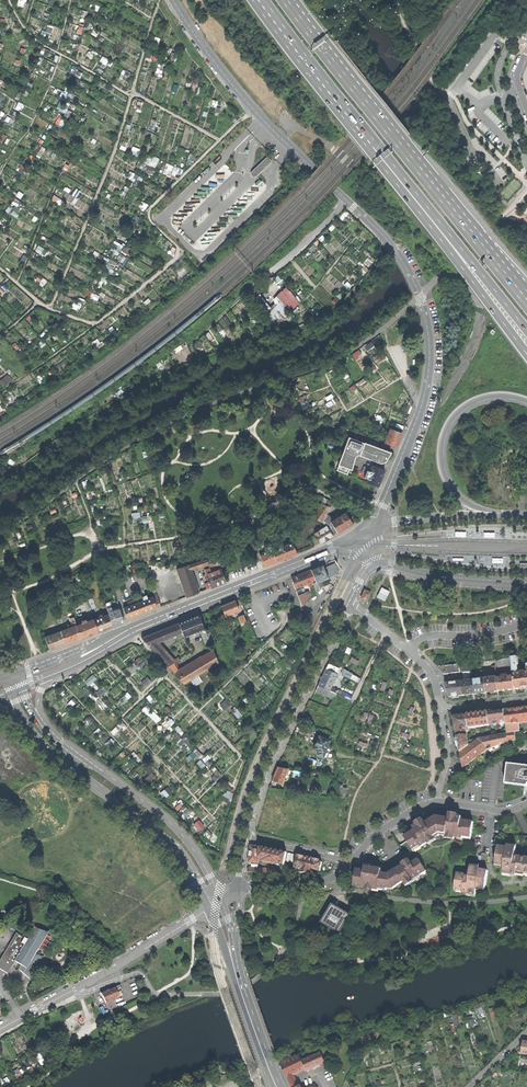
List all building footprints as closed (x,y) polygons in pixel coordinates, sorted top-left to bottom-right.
[(57,122),(63,126),(66,121),(60,117),(57,122)] [(256,176),(273,160),(268,156),(252,171),(252,172),(252,174),(253,175),(254,176),(256,176)] [(176,177),(180,168),(168,163),(164,173),(176,177)] [(269,309),(281,321),(300,300),(286,287),(274,300),(276,302),(269,309)] [(353,354),(357,361),(361,358),(359,355),(362,353),(360,349),(353,354)] [(378,363),(386,358),(383,353),(375,358),(378,363)] [(372,361),(368,364),(373,371),(377,367),(372,361)] [(6,386),(13,379),(8,374),(1,381),(6,386)] [(385,442),(396,446),(399,440),(402,432),(390,428),(385,442)] [(340,464),(338,469),(348,473),(350,468),(352,469),(356,456),(357,455),(358,454),(360,454),(380,462),(383,462),(385,461),(387,460),(392,452),(365,442),(350,436),(339,464),(340,464)] [(368,477),(367,481),(379,486),(382,477),(386,469),(373,465),(371,471),(368,470),(366,474),(365,476),(368,477)] [(322,502),(331,506),(333,502),(327,499),(323,497),(322,502)] [(314,518),(321,521),(331,507),(321,503),(317,513),(314,518)] [(142,512),(134,512),(135,524),(145,522),(144,516),(142,516),(142,512)] [(329,524),(327,526),(333,535),(338,532),(337,532),(344,528),(352,523),(346,512),(340,516),(339,514),(334,518),(333,516),(331,517),(328,515),(324,520),(329,524)] [(315,533),(321,543),(327,539),(333,535),(327,526),(315,533)] [(299,537),(292,540),(295,547),(301,544),(299,537)] [(270,541),(271,545),(272,550),(276,561),(287,557),(297,553),(295,547),(292,540),(289,541),(290,543),(277,548),(274,540),(270,541)] [(269,564),(276,561),(272,550),(271,545),(265,547),(266,551),(260,553),(264,566),(269,564)] [(189,564),(177,568),(186,597),(198,592),(190,569),(202,565),(203,567),(205,566),(205,565),(209,564),(209,566),(220,564),(219,558),(208,560),(207,559),(189,564)] [(335,564),(324,568),(327,577),(338,573),(335,564)] [(316,582),(313,583),(317,592),(323,586),(329,583),(327,577),(324,568),(322,565),(316,567),(311,570),(315,581),(316,582)] [(210,568),(205,569),(206,574),(209,583),(206,584),(208,589),(218,585),(226,581),(221,568),(211,572),(210,568)] [(295,589),(315,581),(311,570),(300,574),(291,577),(295,589)] [(389,591),(381,587),(376,597),(384,601),(389,591)] [(302,606),(311,597),(308,591),(302,593),(300,589),(296,590),(302,606)] [(367,601),(370,592),(364,590),(360,598),(367,601)] [(129,605),(123,607),(127,618),(133,616),(149,610),(160,605),(157,593),(152,594),(153,596),(148,598),(147,595),(140,597),(140,598),(128,602),(129,605)] [(228,616),(231,615),(230,614),(239,610),(235,600),(227,603),(221,606),(225,616),(228,615),(228,616)] [(105,603),(109,614),(112,625),(118,623),(124,621),(120,609),(113,611),(112,609),(110,601),(105,603)] [(109,614),(95,619),(98,631),(104,628),(112,625),(109,614)] [(206,643),(210,642),(200,617),(199,615),(186,620),(178,623),(182,632),(184,637),(201,631),(206,643)] [(242,625),(247,623),(244,615),(238,617),(242,625)] [(82,622),(76,625),(80,638),(89,634),(98,631),(95,619),(94,618),(87,621),(86,619),(82,621),(82,622)] [(157,643),(182,632),(178,623),(161,630),(142,638),(167,666),(175,662),(179,659),(178,657),(173,660),(157,643)] [(76,625),(61,631),(65,644),(72,641),(80,638),(76,625)] [(57,647),(65,644),(61,631),(45,637),(50,650),(57,647)] [(167,666),(183,683),(218,662),(213,650),(179,672),(180,670),(175,662),(167,666)] [(514,676),(515,689),(525,688),(526,688),(526,674),(526,673),(525,672),(522,673),(522,675),(521,675),(519,673),(518,665),(519,665),(518,657),(511,658),(513,666),(514,676)] [(497,668),(513,666),(511,658),(495,660),(496,664),(497,664),(497,668)] [(494,678),(485,679),(487,693),(492,692),(499,691),(497,678),(496,664),(495,660),(491,660),(493,675),(494,675),(494,678)] [(321,679),(318,685),(336,693),(337,690),(331,687),(337,674),(334,672),(337,667),(328,663),(322,676),(321,676),(320,677),(319,678),(321,679)] [(469,673),(472,672),(471,663),(460,664),(461,672),(464,672),(469,673)] [(460,673),(459,664),(438,667),(443,675),(460,673)] [(344,669),(342,674),(350,678),(352,673),(344,669)] [(480,680),(473,681),(474,694),(481,694),(487,693),(485,679),(484,670),(480,671),(481,678),(480,678),(480,680)] [(360,678),(352,673),(350,678),(358,682),(360,678)] [(90,685),(98,678),(94,674),(86,681),(90,685)] [(502,678),(497,678),(499,691),(506,690),(515,689),(514,676),(509,677),(509,675),(502,676),(502,678)] [(468,681),(461,682),(463,696),(469,695),(474,694),(473,681),(470,681),(470,680),(469,680),(468,680),(468,681)] [(456,697),(463,696),(461,682),(447,684),(449,697),(456,697)] [(315,691),(334,699),(336,693),(318,685),(316,688),(315,691)] [(98,691),(101,697),(107,693),(104,688),(98,691)] [(122,699),(125,703),(133,696),(129,692),(122,699)] [(158,723),(163,718),(148,704),(143,710),(158,723)] [(504,710),(506,724),(506,725),(519,723),(526,722),(526,707),(515,709),(504,710)] [(496,711),(488,712),(490,726),(506,724),(504,710),(496,711)] [(363,720),(373,723),(375,714),(366,711),(363,720)] [(476,713),(468,715),(469,726),(469,728),(490,726),(488,712),(476,713)] [(453,716),(457,737),(467,735),(466,726),(469,726),(468,715),(459,715),(453,716)] [(169,728),(175,722),(170,717),(163,722),(169,728)] [(520,734),(519,723),(506,725),(507,734),(508,741),(516,740),(515,735),(520,734)] [(176,732),(173,736),(179,742),(183,738),(176,732)] [(509,743),(508,741),(507,734),(485,738),(487,749),(499,745),(509,743)] [(317,754),(322,756),(325,750),(324,750),(329,740),(319,735),(316,741),(313,748),(319,751),(317,754)] [(459,747),(460,752),(469,746),(468,740),(467,735),(457,737),(459,747)] [(187,736),(178,743),(184,750),(193,743),(187,736)] [(461,758),(463,764),(476,755),(477,757),(487,749),(485,738),(468,740),(469,746),(460,752),(461,758)] [(195,758),(202,753),(199,749),(195,752),(194,750),(191,751),(195,758)] [(508,764),(506,783),(525,786),(525,783),(526,784),(526,766),(508,764)] [(272,780),(282,783),(288,768),(278,766),(275,773),(272,780)] [(149,783),(157,776),(154,772),(146,779),(149,783)] [(169,787),(162,792),(166,798),(174,792),(169,787)] [(449,818),(436,816),(440,832),(446,833),(446,836),(463,838),(463,836),(471,837),(473,822),(461,820),(462,817),(453,815),(452,819),(449,818)] [(405,836),(413,849),(420,845),(421,847),(435,838),(434,836),(440,832),(436,816),(426,823),(423,825),(421,822),(413,827),(415,830),(405,836)] [(259,863),(259,859),(261,846),(251,845),(250,857),(249,862),(259,863)] [(504,866),(503,873),(512,874),(513,871),(517,872),(526,873),(526,858),(515,856),(516,847),(512,846),(507,845),(507,847),(499,846),(496,864),(504,866)] [(279,864),(284,864),(286,853),(277,850),(261,846),(259,859),(264,860),(264,862),(279,865),(279,864)] [(478,860),(487,862),(489,854),(482,853),(482,855),(478,855),(478,860)] [(300,873),(306,873),(309,857),(303,856),(297,855),(295,867),(300,869),(300,873)] [(318,870),(320,870),(322,862),(320,861),(320,860),(315,859),(310,857),(306,873),(312,873),(313,869),(318,870)] [(403,866),(390,874),(392,889),(403,881),(405,884),(427,871),(419,859),(412,863),(411,861),(403,866)] [(379,887),(392,889),(390,874),(382,873),(382,871),(378,870),(378,868),(373,867),(365,866),(365,870),(357,869),(354,886),(379,889),(379,887)] [(476,870),(476,866),(471,866),(469,875),(457,873),(454,888),(463,890),(463,893),(476,895),(477,887),(485,888),(488,870),(479,869),(479,870),(476,870)] [(340,932),(343,934),(347,927),(344,926),(350,915),(333,905),(330,909),(326,907),(323,911),(321,914),(326,917),(322,922),(340,933),(340,932)] [(30,979),(43,956),(35,954),(38,948),(42,950),(50,936),(46,934),(47,932),(34,927),(27,939),(16,932),(5,951),(0,959),(0,968),(7,973),(14,961),(18,963),(21,965),(18,969),(30,979)] [(119,997),(117,992),(122,990),(119,984),(107,989),(101,992),(106,1003),(119,997)] [(299,1086),(293,1075),(306,1069),(306,1071),(325,1062),(321,1052),(315,1055),(303,1061),(300,1054),(283,1059),(281,1065),(287,1078),(291,1086),(299,1086)]
